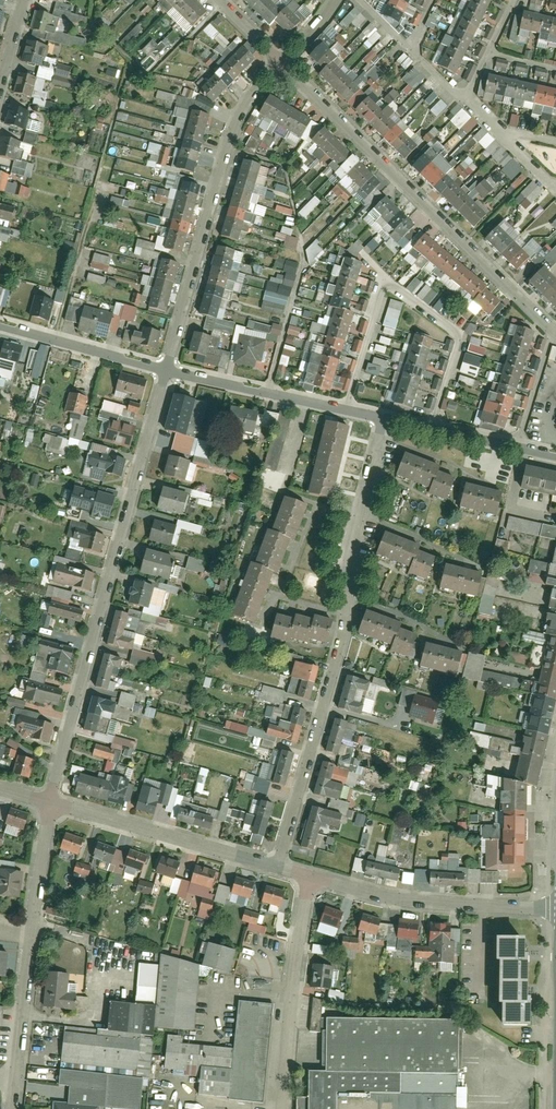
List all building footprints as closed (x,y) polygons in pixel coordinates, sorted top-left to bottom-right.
[(198,0),(171,0),(195,23),(208,9),(198,0)] [(275,0),(251,0),(284,31),(295,19),(275,0)] [(384,10),(398,23),(400,18),(408,0),(389,0),(384,10)] [(441,64),(453,76),(491,0),(473,0),(441,64)] [(539,12),(543,0),(530,0),(528,9),(539,12)] [(55,15),(38,9),(32,27),(48,33),(55,15)] [(555,39),(555,18),(521,10),(516,30),(555,39)] [(221,48),(227,43),(209,24),(204,29),(221,48)] [(124,47),(142,29),(137,25),(119,42),(124,47)] [(365,37),(375,30),(371,25),(361,32),(365,37)] [(366,82),(365,81),(337,55),(344,47),(328,32),(315,45),(331,60),(324,66),(354,95),(366,82)] [(363,43),(368,49),(381,37),(375,32),(363,43)] [(164,48),(153,38),(141,51),(152,61),(164,48)] [(37,80),(75,91),(78,82),(60,77),(64,62),(45,57),(48,45),(32,41),(26,60),(40,64),(36,77),(21,73),(16,90),(33,95),(37,80)] [(255,57),(241,44),(199,89),(213,103),(255,57)] [(378,47),(367,54),(373,63),(383,56),(378,47)] [(404,69),(411,63),(402,55),(396,61),(404,69)] [(507,72),(507,60),(495,60),(495,71),(507,72)] [(413,67),(401,79),(407,85),(401,91),(407,96),(425,78),(413,67)] [(485,74),(481,92),(555,110),(555,90),(485,74)] [(172,112),(189,116),(175,168),(193,172),(210,112),(185,105),(190,90),(179,87),(172,112)] [(432,92),(425,100),(429,105),(437,97),(432,92)] [(308,114),(269,95),(262,110),(301,130),(308,114)] [(418,144),(368,95),(356,108),(405,157),(418,144)] [(440,99),(429,110),(436,117),(447,107),(440,99)] [(28,107),(11,102),(5,124),(22,129),(28,107)] [(446,117),(466,136),(478,123),(457,105),(446,117)] [(165,125),(163,133),(174,135),(175,127),(165,125)] [(427,143),(439,133),(434,128),(423,137),(427,143)] [(511,181),(523,169),(481,128),(472,138),(504,168),(501,171),(511,181)] [(378,176),(326,130),(315,142),(367,188),(378,176)] [(5,135),(0,153),(0,154),(16,159),(21,139),(5,135)] [(460,158),(476,145),(470,139),(455,152),(460,158)] [(149,154),(147,167),(160,170),(159,177),(166,179),(164,188),(172,190),(175,174),(165,172),(169,148),(149,144),(147,154),(149,154)] [(489,214),(424,152),(413,165),(477,226),(489,214)] [(478,167),(468,156),(454,169),(464,180),(478,167)] [(260,165),(242,159),(220,236),(238,242),(260,165)] [(0,168),(0,189),(7,191),(13,172),(0,168)] [(518,186),(525,178),(522,175),(514,183),(518,186)] [(199,186),(182,181),(164,244),(181,249),(199,186)] [(523,212),(542,191),(531,181),(512,202),(523,212)] [(17,196),(29,198),(30,188),(19,186),(17,196)] [(403,238),(416,225),(385,195),(372,208),(403,238)] [(302,221),(320,202),(314,196),(296,216),(302,221)] [(110,204),(128,207),(129,201),(111,197),(110,204)] [(276,206),(275,211),(291,216),(292,210),(276,206)] [(159,226),(160,220),(148,217),(147,223),(159,226)] [(517,267),(531,253),(500,222),(486,235),(517,267)] [(296,249),(297,238),(291,238),(291,229),(282,228),(281,236),(285,236),(283,248),(296,249)] [(506,301),(426,229),(414,243),(493,315),(506,301)] [(151,259),(155,245),(137,239),(133,254),(151,259)] [(373,252),(379,244),(372,239),(366,246),(373,252)] [(312,264),(325,251),(315,241),(302,253),(312,264)] [(236,250),(217,245),(198,313),(217,318),(236,250)] [(555,268),(555,251),(550,257),(541,248),(533,256),(545,268),(532,281),(555,304),(555,279),(551,273),(555,268)] [(108,272),(111,258),(93,253),(90,268),(108,272)] [(277,257),(274,266),(282,269),(285,260),(277,257)] [(329,389),(352,312),(346,310),(360,262),(342,257),(327,308),(331,309),(309,383),(329,389)] [(177,264),(160,259),(147,307),(164,311),(177,264)] [(286,315),(297,262),(286,260),(283,275),(277,274),(276,279),(268,277),(261,310),(286,315)] [(104,284),(106,278),(87,274),(86,280),(104,284)] [(365,288),(367,280),(357,277),(355,286),(365,288)] [(415,277),(406,288),(414,295),(424,284),(415,277)] [(425,284),(416,296),(428,306),(437,294),(425,284)] [(54,296),(36,291),(30,312),(48,317),(54,296)] [(433,309),(439,313),(447,301),(441,297),(433,309)] [(360,311),(366,312),(368,301),(362,300),(360,311)] [(395,330),(403,304),(391,300),(383,326),(395,330)] [(110,301),(107,312),(81,305),(75,328),(105,336),(110,317),(130,322),(133,307),(110,301)] [(217,319),(213,336),(194,331),(189,354),(208,359),(212,345),(225,348),(231,322),(217,319)] [(436,327),(416,321),(392,401),(412,407),(436,327)] [(138,342),(157,347),(162,328),(143,323),(138,342)] [(534,331),(515,325),(487,421),(506,426),(534,331)] [(288,326),(287,335),(298,336),(300,327),(288,326)] [(235,333),(230,356),(259,363),(264,340),(235,333)] [(287,335),(285,343),(292,345),(294,336),(287,335)] [(380,336),(379,343),(389,346),(391,340),(380,336)] [(484,356),(485,349),(479,348),(480,340),(470,338),(467,353),(484,356)] [(541,339),(538,351),(543,353),(546,341),(541,339)] [(0,354),(0,363),(18,367),(23,347),(3,342),(0,354)] [(24,375),(38,378),(46,346),(39,344),(38,351),(30,349),(24,375)] [(276,377),(282,379),(289,358),(292,359),(295,348),(285,345),(276,377)] [(374,352),(385,354),(386,347),(375,345),(374,352)] [(458,372),(476,378),(482,359),(465,353),(458,372)] [(378,376),(379,372),(386,373),(388,361),(373,358),(372,364),(366,364),(365,373),(378,376)] [(148,381),(118,373),(114,390),(144,397),(148,381)] [(473,386),(475,380),(459,376),(457,382),(473,386)] [(530,378),(526,389),(530,391),(535,380),(530,378)] [(35,400),(39,386),(31,385),(28,399),(35,400)] [(89,393),(71,388),(64,414),(82,419),(89,393)] [(198,399),(178,393),(168,428),(187,434),(198,399)] [(41,417),(48,401),(41,398),(34,414),(41,417)] [(101,412),(121,415),(123,404),(102,401),(101,412)] [(125,401),(123,417),(135,419),(138,403),(125,401)] [(259,409),(235,403),(229,428),(253,434),(259,409)] [(279,476),(294,417),(265,409),(261,424),(273,427),(261,472),(279,476)] [(117,419),(112,437),(131,442),(136,425),(117,419)] [(331,489),(348,424),(329,419),(312,484),(331,489)] [(2,435),(9,436),(12,423),(5,421),(2,435)] [(66,456),(70,440),(44,434),(42,443),(48,444),(46,451),(66,456)] [(128,458),(92,448),(86,466),(123,476),(128,458)] [(401,471),(437,483),(435,489),(454,495),(461,475),(443,468),(446,461),(409,449),(401,471)] [(190,459),(172,454),(165,476),(184,482),(190,459)] [(526,467),(521,491),(555,498),(555,474),(526,467)] [(501,516),(507,492),(469,482),(463,506),(501,516)] [(188,492),(159,484),(153,505),(183,513),(188,492)] [(115,500),(74,489),(68,509),(110,519),(115,500)] [(190,496),(196,497),(194,505),(209,508),(212,495),(191,490),(190,496)] [(307,506),(286,498),(273,532),(269,531),(256,565),(252,563),(233,616),(254,623),(273,572),(277,574),(289,539),(294,541),(307,506)] [(173,523),(151,516),(145,538),(167,544),(173,523)] [(509,518),(506,530),(555,542),(555,529),(509,518)] [(177,520),(175,528),(200,534),(202,526),(177,520)] [(109,535),(75,526),(71,542),(105,551),(109,535)] [(377,550),(411,565),(409,571),(426,578),(436,555),(421,548),(423,543),(387,528),(377,550)] [(494,551),(506,554),(509,542),(497,539),(494,551)] [(144,548),(138,569),(172,579),(178,559),(144,548)] [(185,571),(204,574),(206,561),(187,557),(185,571)] [(97,572),(58,562),(53,580),(92,590),(97,572)] [(481,597),(487,573),(445,563),(439,586),(481,597)] [(555,687),(555,568),(539,643),(544,644),(535,685),(511,680),(512,674),(477,666),(473,681),(532,695),(520,747),(486,739),(488,732),(464,726),(461,743),(518,756),(512,778),(474,769),(469,791),(501,798),(497,825),(484,824),(482,863),(524,864),(524,780),(532,782),(555,687)] [(162,585),(140,578),(132,604),(154,610),(162,585)] [(84,607),(48,598),(43,615),(80,624),(84,607)] [(135,612),(117,606),(108,638),(134,646),(139,630),(130,627),(135,612)] [(402,625),(403,621),(369,608),(360,631),(398,644),(395,651),(412,657),(421,632),(402,625)] [(310,639),(328,643),(333,622),(314,617),(313,621),(296,616),(295,621),(277,616),(271,637),(290,642),(291,638),(309,643),(310,639)] [(37,680),(44,658),(69,666),(75,646),(34,634),(17,692),(58,704),(62,687),(37,680)] [(461,674),(467,652),(430,642),(424,665),(461,674)] [(509,652),(507,660),(523,665),(525,656),(509,652)] [(129,660),(105,653),(96,683),(112,687),(117,669),(126,672),(129,660)] [(319,663),(304,659),(296,692),(310,696),(319,663)] [(368,676),(346,670),(336,705),(358,711),(368,676)] [(281,705),(285,691),(262,685),(258,699),(281,705)] [(121,692),(117,706),(140,712),(141,706),(134,704),(136,696),(121,692)] [(409,716),(434,723),(439,702),(415,695),(409,716)] [(110,701),(93,696),(83,729),(100,734),(110,701)] [(6,698),(6,707),(24,708),(25,700),(6,698)] [(307,708),(284,702),(278,725),(264,721),(261,731),(298,741),(307,708)] [(334,750),(343,716),(333,714),(325,747),(334,750)] [(47,743),(53,721),(36,715),(29,738),(47,743)] [(79,773),(74,792),(120,804),(124,788),(122,787),(126,768),(123,767),(132,732),(115,727),(110,747),(92,742),(88,755),(109,760),(105,779),(81,773),(79,773)] [(13,761),(18,742),(8,739),(6,746),(0,744),(0,757),(1,757),(0,762),(0,767),(8,769),(11,760),(13,761)] [(287,785),(296,750),(280,746),(274,768),(266,766),(263,778),(287,785)] [(30,778),(37,756),(17,750),(10,772),(30,778)] [(334,767),(321,763),(313,794),(342,801),(346,783),(331,779),(334,767)] [(207,800),(209,793),(203,791),(209,770),(201,768),(193,796),(207,800)] [(157,814),(162,799),(138,791),(133,807),(157,814)] [(276,800),(260,795),(249,832),(264,837),(276,800)] [(173,819),(212,830),(216,814),(177,803),(173,819)] [(344,814),(312,803),(298,845),(313,849),(320,827),(337,833),(344,814)] [(30,813),(11,808),(6,825),(26,830),(30,813)] [(85,838),(63,833),(59,849),(80,855),(85,838)] [(363,833),(360,845),(366,846),(368,834),(363,833)] [(124,864),(146,870),(151,853),(127,847),(125,853),(117,850),(118,847),(95,841),(90,858),(113,865),(114,859),(125,861),(124,864)] [(405,864),(367,855),(363,872),(401,881),(405,864)] [(181,862),(158,856),(153,873),(177,879),(181,862)] [(444,856),(444,866),(422,866),(422,884),(465,884),(465,880),(496,880),(496,868),(458,868),(458,856),(444,856)] [(0,888),(0,896),(21,898),(24,869),(15,868),(16,861),(0,859),(0,869),(2,869),(0,888)] [(219,872),(197,865),(191,884),(214,891),(219,872)] [(254,900),(259,882),(235,875),(229,893),(254,900)] [(134,890),(150,895),(153,884),(138,879),(134,890)] [(291,891),(268,884),(263,903),(285,909),(291,891)] [(348,908),(325,901),(319,920),(342,927),(348,908)] [(267,926),(257,924),(259,913),(243,909),(240,921),(249,923),(247,930),(265,934),(267,926)] [(394,938),(419,940),(419,920),(398,920),(398,922),(382,922),(383,918),(361,913),(360,930),(380,934),(380,932),(395,933),(394,938)] [(427,918),(426,957),(453,957),(454,925),(446,925),(446,918),(427,918)] [(529,1024),(529,938),(500,938),(500,1024),(529,1024)] [(215,944),(209,963),(235,970),(240,951),(215,944)] [(312,945),(312,953),(327,954),(327,946),(312,945)] [(356,957),(356,949),(341,949),(341,957),(356,957)] [(66,1063),(65,1083),(75,1084),(74,1097),(60,1096),(59,1108),(103,1108),(103,1107),(134,1108),(143,1108),(145,1077),(154,1078),(157,1021),(198,1023),(202,958),(167,951),(166,964),(148,963),(145,1009),(115,1007),(114,1017),(107,1016),(105,1034),(68,1032),(66,1063)] [(311,958),(311,985),(329,985),(330,959),(311,958)] [(62,973),(45,973),(45,1012),(75,1012),(75,994),(62,995),(62,973)] [(329,1001),(342,1002),(343,992),(329,991),(329,1001)] [(200,1091),(261,1098),(273,1008),(233,1002),(226,1050),(179,1044),(180,1035),(163,1033),(159,1062),(203,1067),(200,1091)] [(457,1026),(320,1025),(322,1005),(311,1003),(308,1035),(320,1036),(319,1074),(306,1074),(305,1102),(295,1102),(295,1108),(456,1108),(457,1026)]
